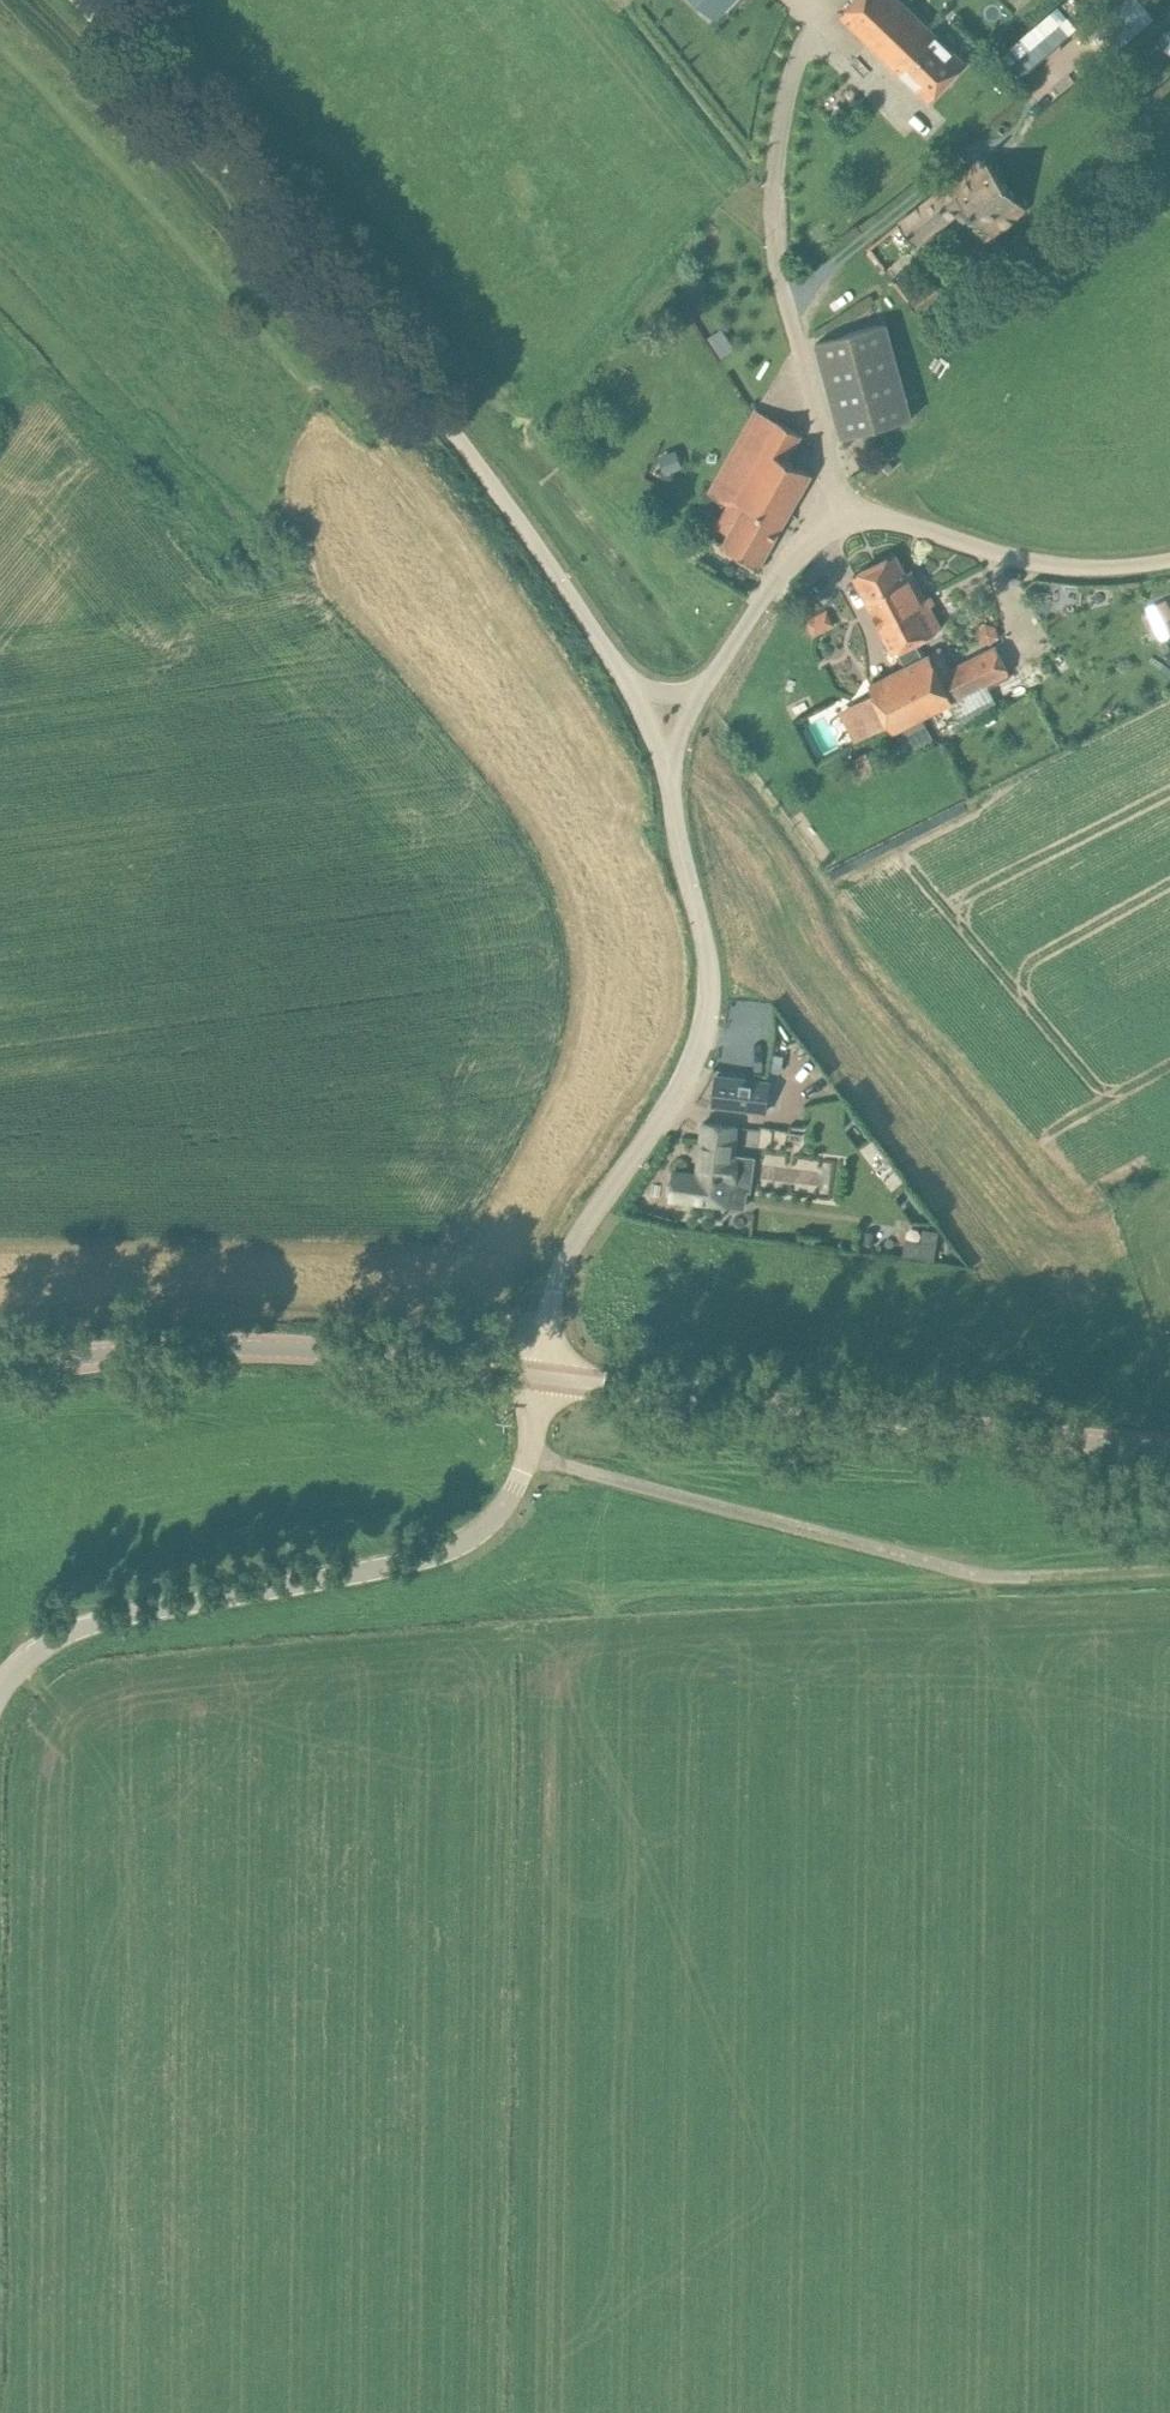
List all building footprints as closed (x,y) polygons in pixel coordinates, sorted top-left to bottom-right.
[(842,15),(928,97),(964,60),(916,14),(901,0),(856,0),(842,15)] [(1058,6),(1000,56),(1020,79),(1078,29),(1058,6)] [(901,224),(917,244),(961,209),(961,212),(965,218),(971,218),(975,214),(992,235),(1026,208),(984,157),(901,224)] [(1006,251),(997,258),(1004,269),(1014,263),(1006,251)] [(917,312),(942,292),(930,277),(905,298),(917,312)] [(887,323),(817,342),(842,436),(912,416),(887,323)] [(721,354),(731,347),(718,329),(708,336),(721,354)] [(725,543),(760,563),(811,473),(789,460),(803,434),(756,408),(708,491),(742,512),(725,543)] [(859,571),(853,574),(892,650),(896,648),(905,666),(870,684),(874,693),(856,702),(872,734),(890,725),(893,731),(1009,672),(996,646),(950,669),(940,648),(924,656),(916,638),(940,626),(911,569),(905,572),(896,553),(890,556),(889,556),(859,571)] [(1166,598),(1147,606),(1161,636),(1169,632),(1169,607),(1166,598)] [(827,609),(805,621),(813,636),(835,624),(827,609)] [(773,1054),(772,1070),(781,1071),(783,1055),(773,1054)] [(717,1075),(713,1105),(765,1112),(768,1089),(769,1081),(768,1081),(717,1075)] [(674,1171),(670,1198),(744,1207),(746,1190),(750,1190),(754,1155),(733,1152),(736,1127),(704,1123),(698,1174),(674,1171)]
